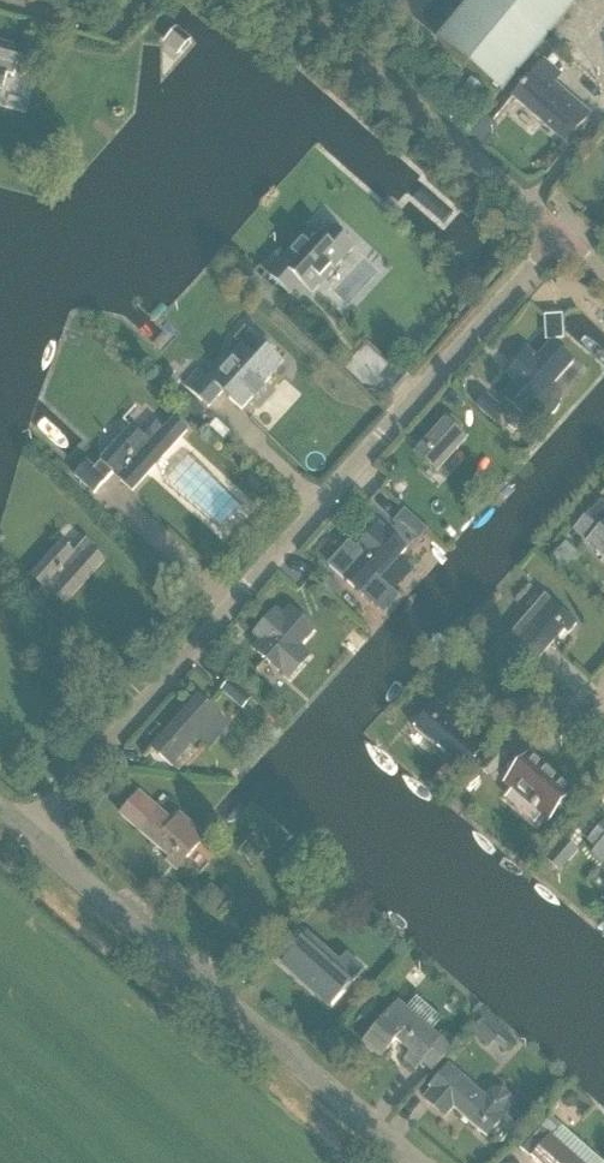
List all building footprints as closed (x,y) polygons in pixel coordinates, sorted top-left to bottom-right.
[(518,72),(533,54),(469,0),(468,0),(453,18),(518,72)] [(533,54),(551,32),(513,0),(469,0),(533,54)] [(551,32),(564,16),(545,0),(513,0),(551,32)] [(564,16),(578,0),(545,0),(564,16)] [(453,18),(437,37),(502,91),(518,72),(453,18)] [(0,44),(0,88),(2,89),(6,74),(13,76),(16,65),(24,68),(28,52),(0,44)] [(543,61),(542,63),(513,97),(566,142),(589,115),(553,83),(560,75),(556,72),(543,61)] [(342,236),(344,234),(335,226),(323,240),(311,230),(269,276),(289,294),(299,282),(311,293),(353,247),(342,236)] [(250,354),(241,346),(210,380),(199,369),(184,385),(208,407),(227,386),(234,392),(229,398),(241,410),(252,397),(257,401),(266,391),(261,387),(283,363),(272,353),(275,349),(264,339),(250,354)] [(553,384),(573,362),(551,343),(537,359),(529,351),(507,375),(516,383),(504,397),(525,416),(526,414),(531,417),(537,419),(542,419),(548,418),(553,414),(557,410),(559,405),(560,399),(559,394),(557,388),(553,384)] [(506,413),(488,397),(478,408),(496,424),(506,413)] [(132,490),(187,430),(175,419),(157,439),(149,431),(144,437),(133,427),(94,469),(86,462),(75,475),(94,493),(118,467),(125,473),(120,479),(132,490)] [(445,420),(416,452),(437,471),(466,439),(445,420)] [(574,531),(603,558),(603,505),(600,501),(574,531)] [(405,510),(394,522),(412,538),(423,526),(405,510)] [(406,548),(379,524),(349,558),(343,552),(314,583),(325,593),(341,575),(378,609),(390,595),(376,582),(406,548)] [(31,578),(62,606),(104,560),(92,549),(93,547),(85,540),(74,553),(62,543),(31,578)] [(566,543),(550,560),(563,571),(578,553),(566,543)] [(526,672),(537,661),(571,621),(576,626),(587,614),(556,587),(511,638),(501,650),(526,672)] [(279,672),(289,681),(313,655),(303,646),(316,630),(289,607),(283,614),(276,608),(252,636),(259,642),(252,649),(279,673),(279,672)] [(253,698),(230,678),(219,691),(242,711),(253,698)] [(197,696),(150,748),(172,767),(218,715),(197,696)] [(437,702),(433,707),(414,728),(454,763),(464,771),(486,745),(437,702)] [(517,751),(503,739),(478,767),(492,779),(517,751)] [(531,756),(506,784),(548,821),(573,793),(531,756)] [(173,824),(157,810),(139,794),(121,815),(139,831),(179,866),(204,838),(179,816),(173,824)] [(589,842),(597,849),(592,855),(603,866),(603,825),(589,842)] [(579,851),(562,838),(544,861),(560,874),(579,851)] [(306,935),(283,962),(332,1005),(355,978),(306,935)] [(415,1069),(421,1062),(432,1072),(458,1043),(446,1032),(440,1039),(399,1003),(364,1042),(380,1057),(396,1039),(411,1052),(405,1060),(415,1069)] [(507,1029),(489,1014),(472,1034),(489,1049),(493,1044),(504,1054),(515,1040),(505,1031),(507,1029)] [(453,1108),(486,1137),(505,1115),(504,1114),(510,1106),(509,1097),(502,1090),(492,1090),(486,1098),(449,1066),(430,1088),(432,1090),(424,1099),(446,1117),(453,1108)] [(561,1126),(551,1138),(540,1128),(521,1150),(537,1162),(603,1162),(561,1126)]
